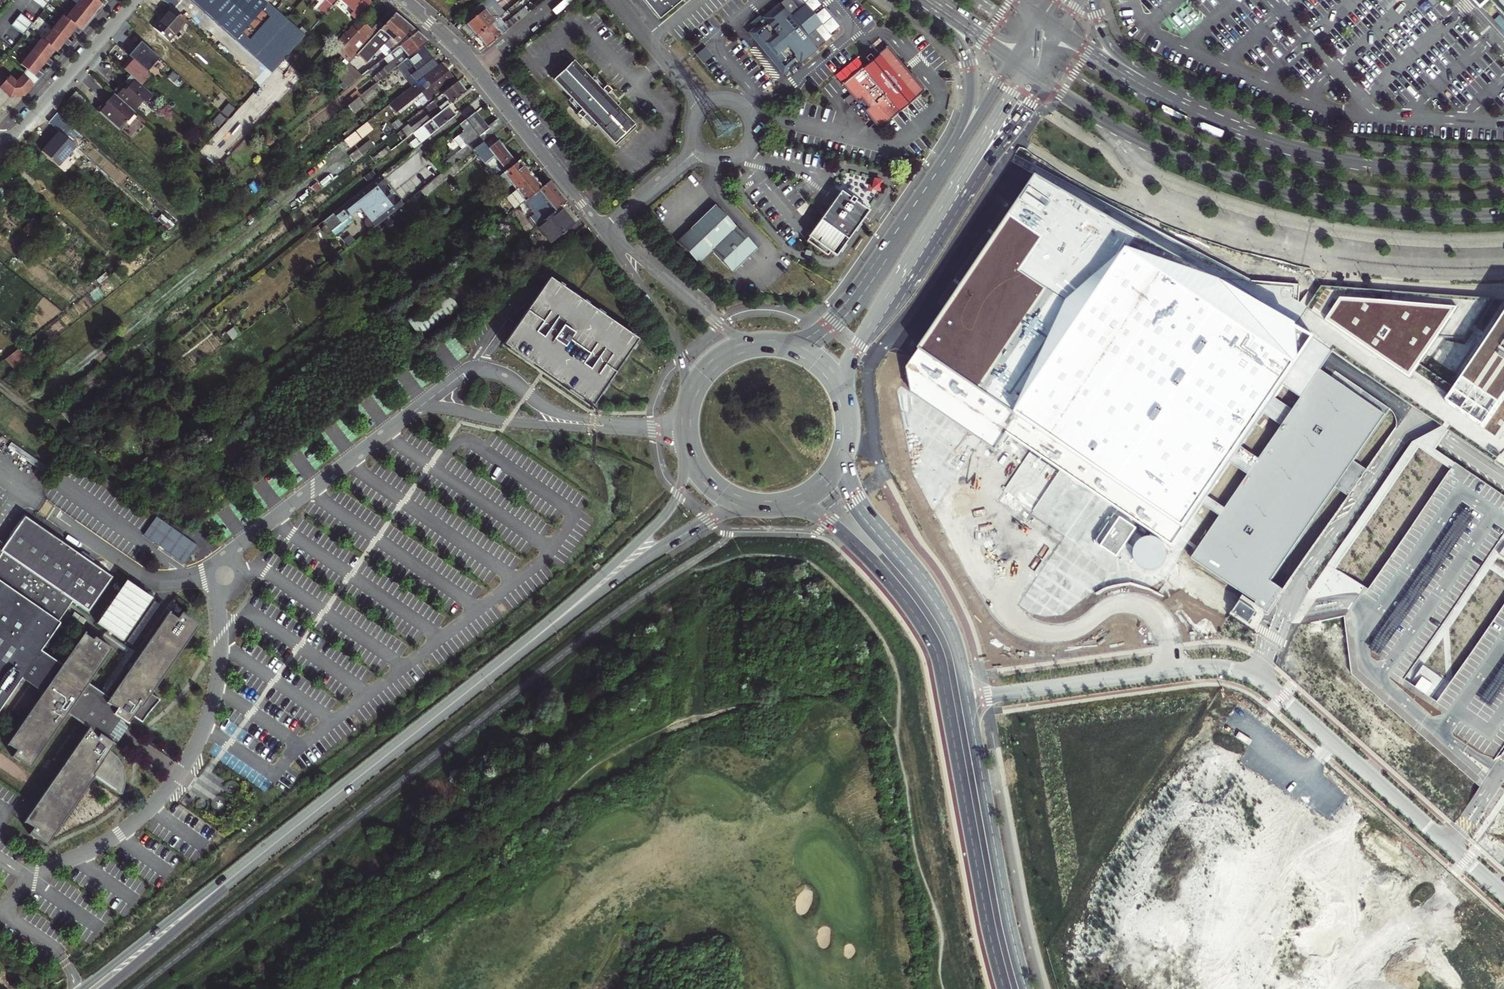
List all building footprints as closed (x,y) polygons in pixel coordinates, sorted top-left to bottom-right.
[(43,0),(31,0),(44,10),(48,4),(43,0)] [(77,5),(93,19),(104,6),(96,0),(81,0),(77,5)] [(171,8),(172,9),(178,1),(176,0),(162,0),(171,8)] [(305,36),(265,0),(189,0),(271,73),(284,60),(305,36)] [(321,3),(322,4),(318,9),(325,15),(338,0),(323,0),(321,3)] [(371,3),(368,0),(341,0),(353,11),(350,15),(355,20),(371,3)] [(476,36),(499,18),(504,13),(496,3),(500,0),(485,0),(471,11),(476,16),(466,25),(476,36)] [(659,19),(682,0),(643,0),(659,19)] [(787,0),(783,0),(761,18),(765,22),(750,34),(782,72),(790,65),(795,71),(802,65),(800,63),(824,44),(813,31),(816,24),(804,10),(796,11),(787,0)] [(1503,10),(1503,0),(1495,0),(1503,10)] [(595,8),(594,8),(591,3),(583,9),(583,10),(587,14),(595,8)] [(77,5),(67,18),(82,31),(93,19),(77,5)] [(172,9),(171,8),(153,28),(168,42),(186,21),(172,9)] [(499,18),(476,36),(486,48),(493,42),(529,13),(524,8),(504,24),(499,18)] [(372,38),(392,16),(387,11),(373,27),(371,25),(369,28),(359,19),(333,47),(342,55),(349,62),(355,56),(357,54),(372,38)] [(394,13),(392,16),(372,38),(374,40),(376,37),(384,45),(390,39),(399,46),(416,32),(394,13)] [(20,14),(16,19),(28,29),(33,23),(20,14)] [(67,18),(64,16),(54,29),(67,39),(73,32),(78,35),(82,31),(67,18)] [(28,29),(16,19),(11,25),(24,35),(28,29)] [(55,50),(57,52),(63,44),(68,47),(72,43),(67,39),(54,29),(44,41),(55,50)] [(399,46),(387,56),(383,59),(388,65),(382,69),(383,70),(380,71),(384,77),(396,67),(422,47),(428,42),(416,32),(399,46)] [(387,56),(399,46),(390,39),(384,45),(376,37),(374,40),(372,38),(357,54),(367,63),(380,49),(387,56)] [(42,40),(31,52),(45,63),(50,67),(54,63),(49,58),(55,50),(44,41),(42,40)] [(136,47),(155,64),(159,59),(140,42),(136,47)] [(843,99),(868,129),(874,123),(878,128),(899,110),(916,96),(924,90),(887,46),(880,53),(863,67),(842,85),(850,94),(843,99)] [(155,64),(136,47),(128,56),(130,59),(146,73),(155,64)] [(438,66),(422,47),(396,67),(412,87),(438,66)] [(31,52),(20,64),(26,69),(22,75),(34,85),(44,75),(39,71),(45,63),(31,52)] [(346,66),(349,62),(342,55),(338,59),(346,66)] [(340,80),(358,60),(355,56),(349,62),(346,66),(336,76),(340,80)] [(140,85),(149,75),(146,73),(130,59),(122,68),(130,76),(140,85)] [(288,63),(284,60),(271,73),(268,77),(272,80),(288,63)] [(340,80),(347,88),(368,71),(358,60),(340,80)] [(633,126),(571,62),(555,78),(616,142),(633,126)] [(425,107),(457,83),(441,64),(438,66),(412,87),(388,105),(395,113),(398,111),(415,97),(417,100),(421,105),(422,105),(424,108),(425,107)] [(384,77),(380,71),(372,78),(377,83),(380,80),(384,77)] [(0,87),(0,88),(10,97),(24,96),(34,85),(22,75),(16,81),(10,75),(0,87)] [(112,92),(115,95),(134,112),(142,102),(144,104),(152,95),(140,85),(130,76),(123,83),(128,87),(128,90),(125,90),(124,91),(118,86),(112,92)] [(360,96),(358,98),(361,101),(383,84),(380,80),(377,83),(360,96)] [(402,130),(407,138),(412,134),(448,106),(465,92),(458,82),(457,83),(425,107),(430,113),(411,129),(408,126),(402,130)] [(357,91),(344,102),(347,106),(358,98),(360,96),(357,91)] [(86,101),(75,92),(67,102),(77,111),(86,101)] [(301,103),(307,108),(316,99),(311,95),(310,93),(301,103)] [(103,103),(96,110),(119,131),(135,113),(134,112),(115,95),(106,105),(103,103)] [(398,111),(400,114),(417,100),(415,97),(398,111)] [(361,101),(358,98),(347,106),(354,114),(364,106),(361,101)] [(234,110),(228,105),(225,109),(230,114),(234,110)] [(409,143),(414,149),(418,145),(455,115),(448,106),(412,134),(416,138),(409,143)] [(230,114),(225,109),(222,112),(227,117),(230,114)] [(64,136),(72,127),(57,113),(48,122),(58,131),(64,136)] [(503,126),(498,119),(487,127),(475,113),(460,125),(465,131),(454,139),(462,149),(437,168),(441,174),(454,164),(472,150),(492,135),(503,126)] [(220,116),(217,119),(223,124),(226,121),(220,116)] [(223,124),(217,119),(214,123),(219,128),(223,124)] [(372,130),(367,123),(361,127),(349,137),(344,141),(349,148),(372,130)] [(345,133),(349,137),(361,127),(357,123),(345,133)] [(72,127),(64,136),(71,142),(79,133),(72,127)] [(58,131),(52,137),(53,138),(48,143),(41,152),(58,166),(75,147),(71,142),(64,136),(58,131)] [(515,164),(492,135),(472,150),(496,179),(515,164)] [(358,150),(362,156),(374,146),(370,140),(358,150)] [(343,152),(349,148),(344,141),(338,146),(343,152)] [(374,157),(378,161),(391,151),(387,147),(378,154),(374,157)] [(515,164),(496,179),(495,179),(504,190),(510,185),(512,187),(530,174),(519,160),(515,164)] [(424,196),(458,169),(454,164),(441,174),(420,191),(424,196)] [(0,170),(0,185),(2,187),(10,179),(0,170)] [(524,202),(541,188),(530,174),(512,187),(515,191),(511,194),(515,199),(519,196),(524,202)] [(371,230),(403,205),(397,197),(394,200),(383,187),(387,184),(380,176),(378,178),(322,222),(325,225),(324,227),(323,229),(323,231),(325,233),(327,234),(329,234),(331,233),(334,237),(355,220),(351,216),(359,209),(366,218),(365,219),(364,221),(364,223),(365,226),(366,228),(368,229),(370,230),(371,230)] [(1138,237),(1037,176),(926,355),(917,369),(920,396),(1006,456),(1015,442),(1177,548),(1187,533),(1239,450),(1297,366),(1315,339),(1295,327),(1138,237)] [(880,192),(882,180),(873,179),(871,191),(880,192)] [(254,181),(248,186),(254,194),(260,189),(254,181)] [(554,211),(559,207),(565,202),(549,182),(541,188),(524,202),(533,214),(530,217),(536,225),(554,211)] [(831,252),(836,256),(868,209),(854,200),(855,199),(850,196),(849,197),(839,191),(808,237),(809,238),(831,252)] [(505,217),(509,214),(515,209),(510,204),(501,212),(505,217)] [(711,250),(732,272),(757,249),(715,205),(690,228),(693,231),(684,239),(700,256),(708,248),(711,250)] [(554,211),(536,225),(546,238),(549,236),(553,241),(574,224),(559,207),(554,211)] [(34,231),(28,226),(23,230),(29,236),(34,231)] [(700,256),(684,239),(693,231),(690,228),(678,240),(699,262),(711,250),(708,248),(700,256)] [(355,243),(351,237),(343,243),(347,249),(355,243)] [(831,252),(809,238),(807,241),(828,256),(831,252)] [(676,241),(697,263),(699,262),(678,240),(676,241)] [(517,267),(521,273),(542,257),(538,252),(517,267)] [(638,339),(549,278),(530,306),(526,303),(512,315),(508,319),(516,325),(503,344),(592,406),(638,339)] [(1489,298),(1321,287),(1295,324),(1411,404),(1489,298)] [(405,318),(417,337),(459,309),(446,291),(405,318)] [(1456,388),(1444,380),(1422,411),(1493,460),(1503,448),(1503,316),(1456,388)] [(227,344),(240,334),(234,326),(221,337),(227,344)] [(17,350),(6,359),(15,370),(26,362),(17,350)] [(1277,600),(1284,589),(1271,581),(1334,486),(1347,495),(1357,481),(1365,468),(1353,460),(1384,413),(1318,369),(1301,397),(1256,463),(1192,559),(1270,611),(1277,600)] [(8,448),(45,473),(48,468),(11,443),(8,448)] [(156,461),(151,453),(139,463),(144,470),(156,461)] [(113,576),(24,514),(0,549),(0,703),(19,675),(23,678),(43,692),(7,743),(17,750),(12,757),(19,761),(21,759),(29,765),(66,711),(89,727),(24,820),(34,827),(29,834),(36,839),(38,836),(46,842),(93,775),(121,795),(124,783),(124,776),(122,770),(118,760),(109,750),(114,743),(106,738),(110,732),(112,734),(118,725),(116,724),(120,718),(127,723),(132,716),(141,723),(159,700),(150,693),(196,625),(187,620),(189,617),(182,612),(177,619),(168,613),(133,664),(130,669),(106,703),(95,696),(95,692),(93,688),(91,686),(86,682),(110,647),(95,637),(93,639),(84,633),(60,666),(38,651),(73,601),(89,612),(113,576)] [(183,564),(196,545),(156,516),(142,535),(183,564)] [(107,630),(112,633),(123,641),(152,598),(126,580),(96,623),(107,630)] [(130,669),(133,664),(130,662),(136,652),(130,648),(129,649),(111,635),(112,633),(107,630),(102,636),(126,653),(119,663),(126,668),(126,667),(130,669)] [(23,678),(19,675),(0,703),(0,711),(23,678)]
